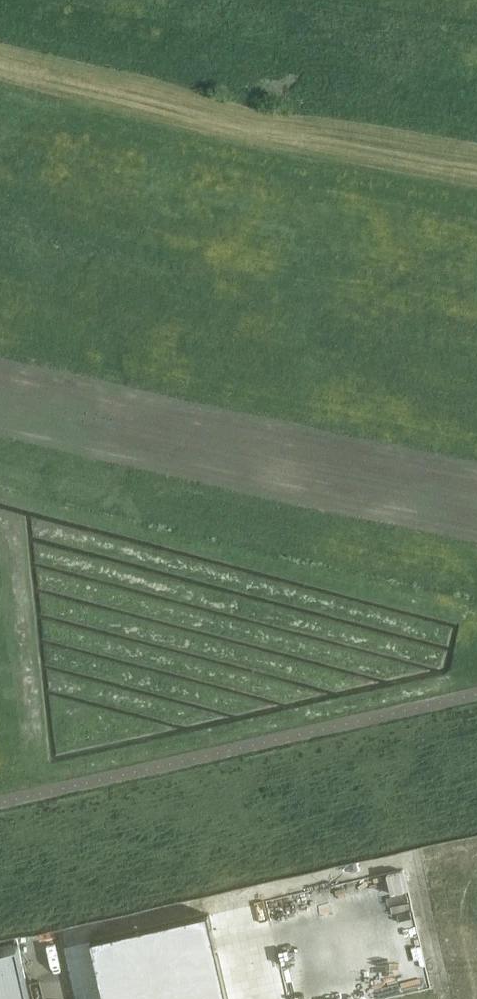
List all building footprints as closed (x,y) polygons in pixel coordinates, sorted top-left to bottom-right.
[(90,940),(104,998),(433,998),(404,869),(90,940)] [(0,949),(0,998),(29,998),(17,945),(0,949)]
